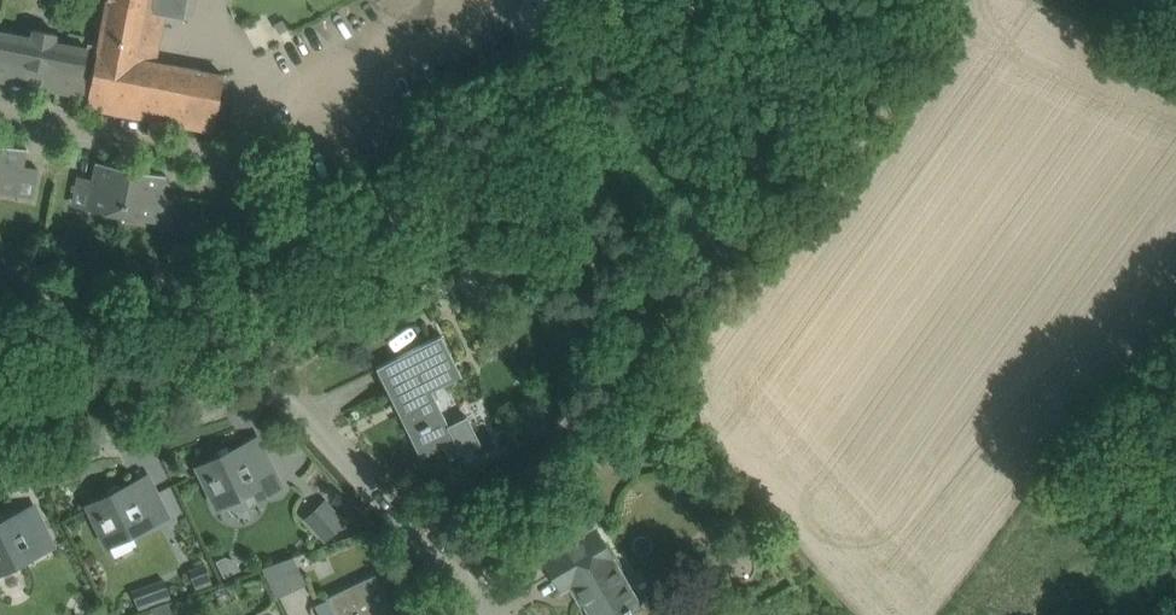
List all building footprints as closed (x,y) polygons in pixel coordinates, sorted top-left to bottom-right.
[(87,107),(213,131),(224,73),(156,61),(166,11),(182,14),(184,0),(107,0),(98,49),(89,97),(87,107)] [(283,18),(274,23),(279,32),(288,28),(283,18)] [(89,97),(98,49),(88,47),(87,52),(54,46),(56,37),(34,33),(32,42),(0,36),(0,80),(89,97)] [(27,147),(0,142),(0,191),(18,194),(21,176),(36,179),(38,167),(23,164),(27,147)] [(122,214),(131,167),(96,160),(93,178),(78,175),(76,186),(91,189),(87,208),(122,214)] [(163,191),(166,173),(131,167),(122,214),(157,221),(160,202),(175,205),(177,194),(163,191)] [(218,222),(215,235),(237,240),(239,226),(218,222)] [(442,334),(377,366),(395,403),(397,402),(423,455),(443,445),(449,458),(481,442),(468,414),(449,423),(425,375),(455,362),(442,334)] [(198,465),(217,506),(262,484),(266,493),(282,485),(263,448),(249,455),(243,443),(198,465)] [(88,504),(108,544),(168,515),(154,486),(139,493),(133,482),(88,504)] [(347,521),(326,499),(315,509),(325,520),(315,530),(326,541),(347,521)] [(54,545),(39,516),(25,523),(19,512),(0,521),(0,571),(54,545)] [(593,614),(620,614),(639,603),(595,528),(565,545),(544,557),(562,589),(574,582),(593,614)] [(206,561),(189,567),(196,588),(213,583),(206,561)] [(278,561),(262,567),(277,597),(291,590),(278,561)] [(375,573),(326,596),(335,614),(395,614),(375,573)] [(142,586),(131,590),(137,609),(148,605),(142,586)] [(155,614),(174,614),(167,601),(151,606),(155,614)]
